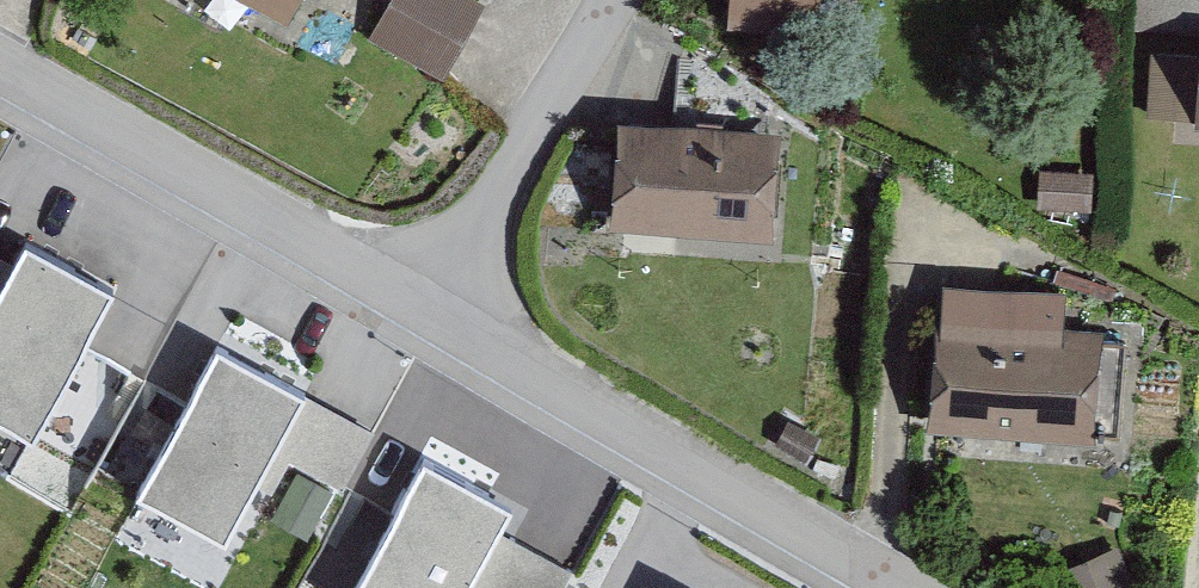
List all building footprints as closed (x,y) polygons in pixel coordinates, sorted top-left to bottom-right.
[(296,30),(311,0),(234,0),(296,30)] [(455,0),(395,0),(370,49),(444,87),(481,13),(455,0)] [(729,22),(816,31),(819,0),(731,0),(729,22)] [(1140,22),(1198,24),(1198,0),(1141,0),(1140,22)] [(1150,68),(1147,131),(1139,131),(1137,184),(1166,185),(1168,133),(1198,135),(1197,146),(1198,146),(1198,70),(1150,68)] [(773,250),(781,145),(621,133),(612,238),(773,250)] [(1085,188),(1040,186),(1038,222),(1084,223),(1085,188)] [(28,262),(0,313),(0,426),(32,444),(109,305),(28,262)] [(1060,344),(1062,306),(939,299),(930,445),(1095,455),(1102,346),(1060,344)] [(299,410),(219,367),(142,505),(223,549),(299,410)] [(424,480),(364,587),(468,587),(504,524),(424,480)] [(1110,560),(1065,585),(1067,587),(1126,587),(1110,560)]
